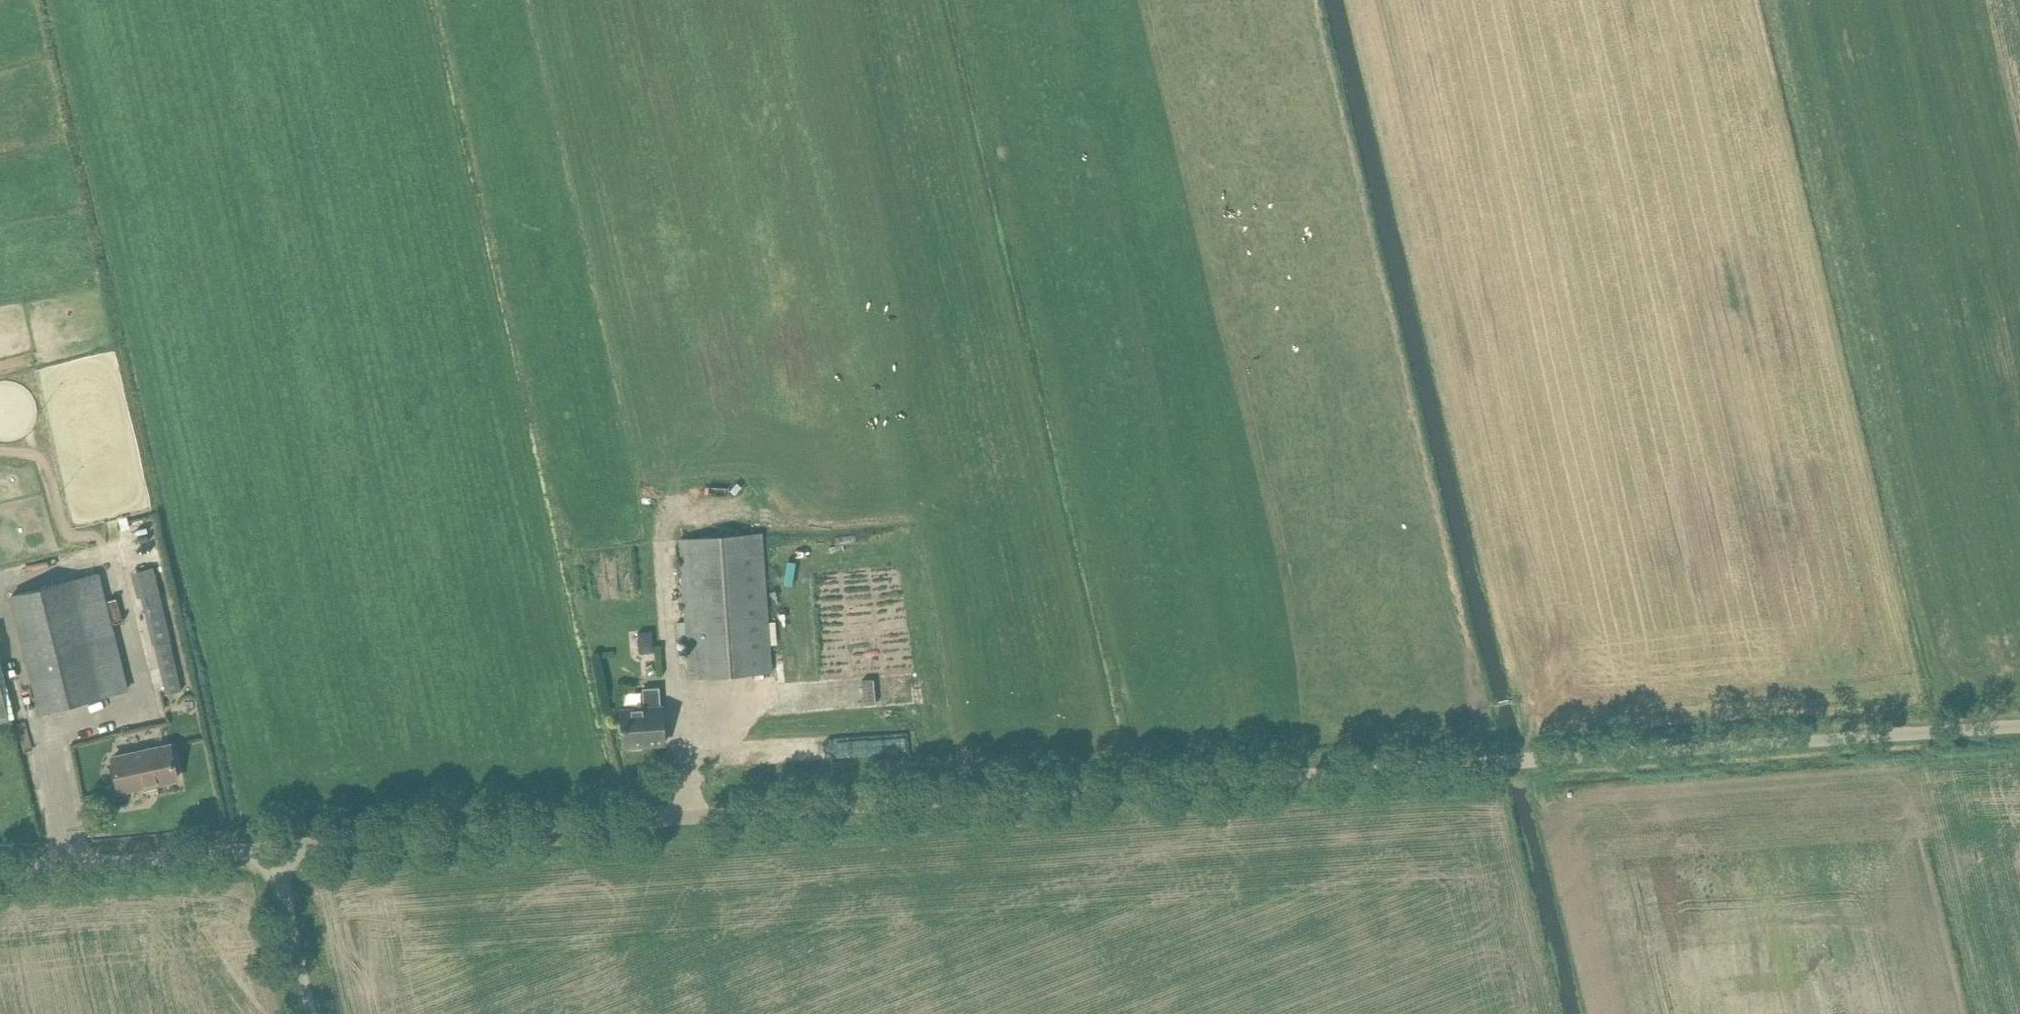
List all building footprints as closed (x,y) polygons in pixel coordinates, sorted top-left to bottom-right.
[(771,672),(770,652),(762,533),(681,539),(690,677),(771,672)] [(140,569),(165,694),(184,690),(159,565),(140,569)] [(127,690),(127,688),(99,695),(70,581),(98,574),(98,573),(12,595),(41,711),(127,690)] [(651,630),(630,631),(632,649),(646,655),(653,654),(651,630)] [(10,719),(0,680),(0,722),(10,719)] [(644,744),(665,742),(662,706),(661,707),(660,687),(642,688),(644,708),(621,709),(624,745),(628,745),(633,748),(641,748),(644,744)] [(177,778),(170,745),(113,757),(120,790),(148,784),(147,783),(153,781),(154,783),(177,778)]
